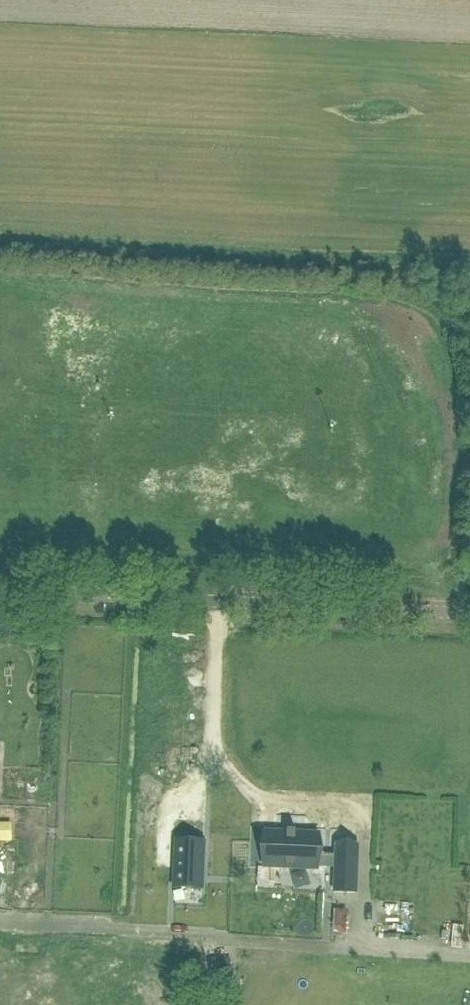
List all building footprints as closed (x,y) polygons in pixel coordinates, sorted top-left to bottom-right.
[(317,855),(318,835),(264,832),(262,867),(316,870),(316,868),(334,869),(333,893),(354,894),(356,847),(336,846),(335,856),(317,855)] [(204,842),(175,841),(173,888),(202,890),(204,842)]
